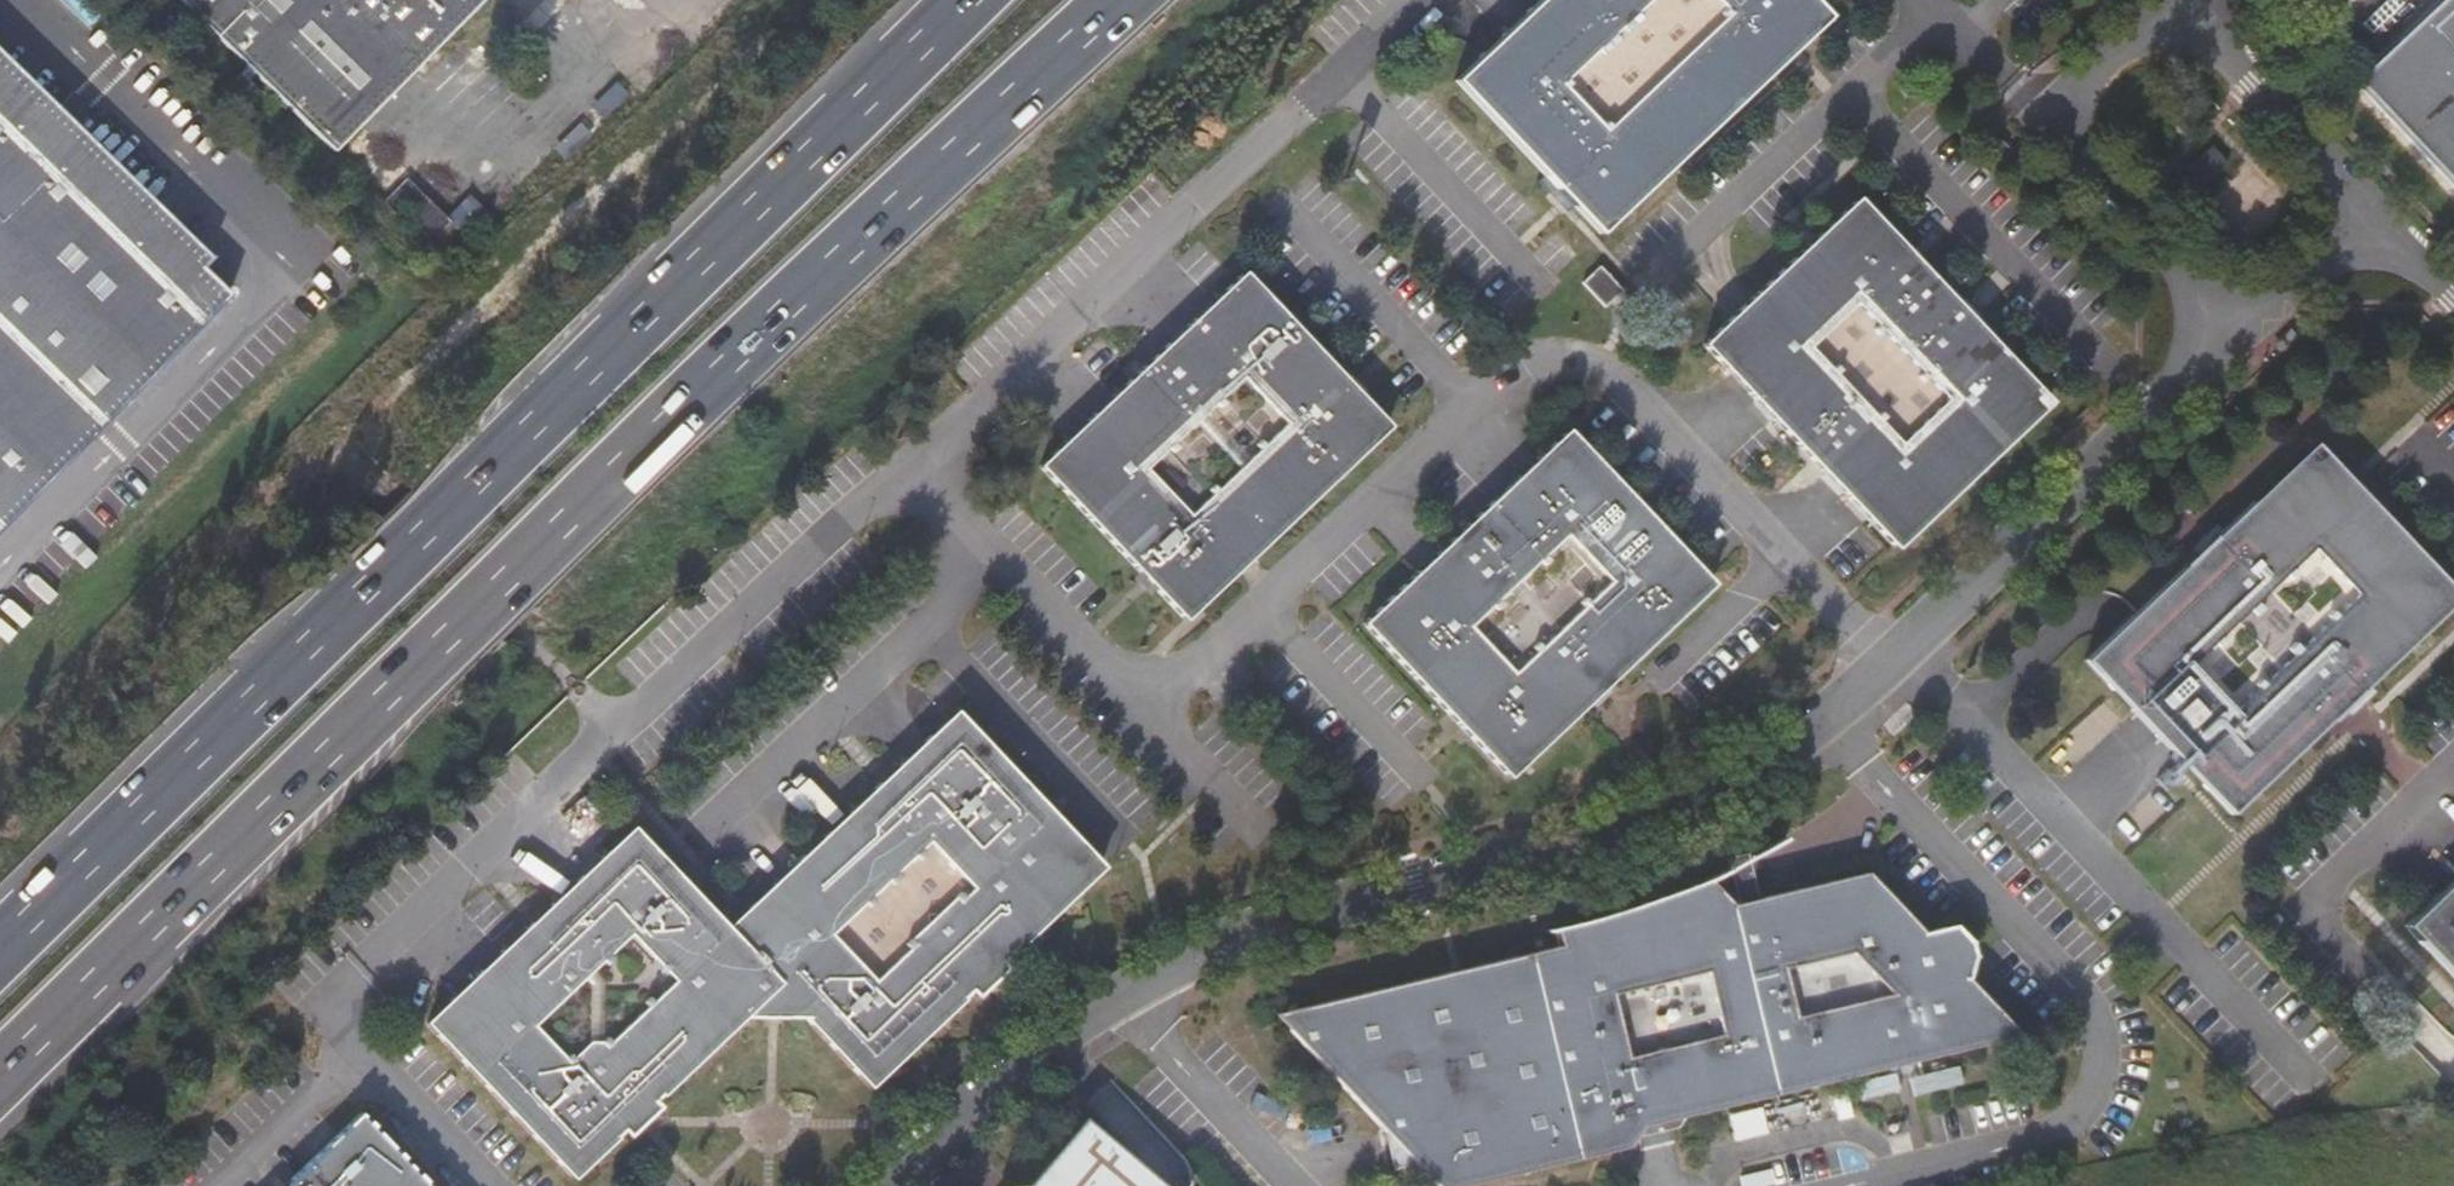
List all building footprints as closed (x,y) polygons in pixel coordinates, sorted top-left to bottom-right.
[(334,152),(487,0),(182,0),(334,152)] [(1454,83),(1567,201),(1600,236),(1793,53),(1829,19),(1811,0),(1543,0),(1483,56),(1454,83)] [(2355,84),(2453,189),(2453,0),(2444,0),(2355,84)] [(219,300),(0,85),(0,522),(219,300)] [(2211,149),(2187,171),(2203,188),(2227,166),(2211,149)] [(1725,328),(1706,346),(1730,372),(1806,452),(1817,464),(1897,549),(2050,405),(1972,322),(1965,315),(1959,308),(1859,202),(1816,243),(1757,298),(1745,310),(1725,328)] [(1601,268),(1584,286),(1607,310),(1625,292),(1601,268)] [(1149,580),(1188,621),(1390,429),(1351,389),(1246,276),(1237,284),(1165,352),(1152,364),(1069,443),(1044,467),(1149,580)] [(1600,695),(1715,586),(1570,432),(1541,459),(1460,536),(1452,544),(1419,575),(1366,626),(1459,724),(1512,779),(1600,695)] [(2306,438),(2213,526),(2192,546),(2179,558),(2131,603),(2113,620),(2096,636),(2076,655),(2131,714),(2156,739),(2187,772),(2229,817),(2327,726),(2346,707),(2362,693),(2453,606),(2453,594),(2306,438)] [(973,994),(979,1000),(994,987),(1012,970),(1005,964),(1105,870),(1057,820),(960,716),(889,783),(755,908),(748,915),(730,932),(637,831),(606,861),(539,924),(458,1001),(431,1026),(577,1179),(625,1133),(631,1140),(648,1124),(663,1110),(657,1103),(744,1021),(773,1020),(812,1020),(875,1088),(973,994)] [(1741,905),(1757,902),(1752,874),(1748,855),(1733,858),(1741,905)] [(1757,902),(1741,905),(1743,912),(1737,913),(1690,889),(1555,927),(1559,948),(1278,1016),(1388,1136),(1417,1167),(1434,1185),(1479,1185),(1628,1150),(1634,1141),(1641,1129),(1687,1118),(1916,1064),(1997,1044),(2003,1021),(1966,982),(1973,962),(1971,947),(1954,927),(1923,935),(1867,875),(1764,900),(1765,907),(1758,908),(1757,902)] [(2442,892),(2401,930),(2453,985),(2453,880),(2442,892)] [(2019,1039),(2003,1021),(1997,1044),(2019,1039)] [(1910,1078),(1914,1096),(1962,1085),(1958,1066),(1919,1075),(1910,1078)] [(1895,1073),(1860,1082),(1864,1099),(1899,1090),(1895,1073)] [(1830,1085),(1838,1121),(1853,1117),(1845,1082),(1830,1085)] [(1761,1110),(1730,1117),(1736,1144),(1767,1136),(1761,1110)] [(363,1117),(340,1139),(289,1185),(429,1185),(363,1117)] [(1677,1131),(1687,1118),(1641,1129),(1634,1141),(1677,1131)] [(1028,1185),(1162,1185),(1115,1145),(1085,1119),(1028,1185)] [(1417,1167),(1388,1136),(1396,1172),(1417,1167)]
